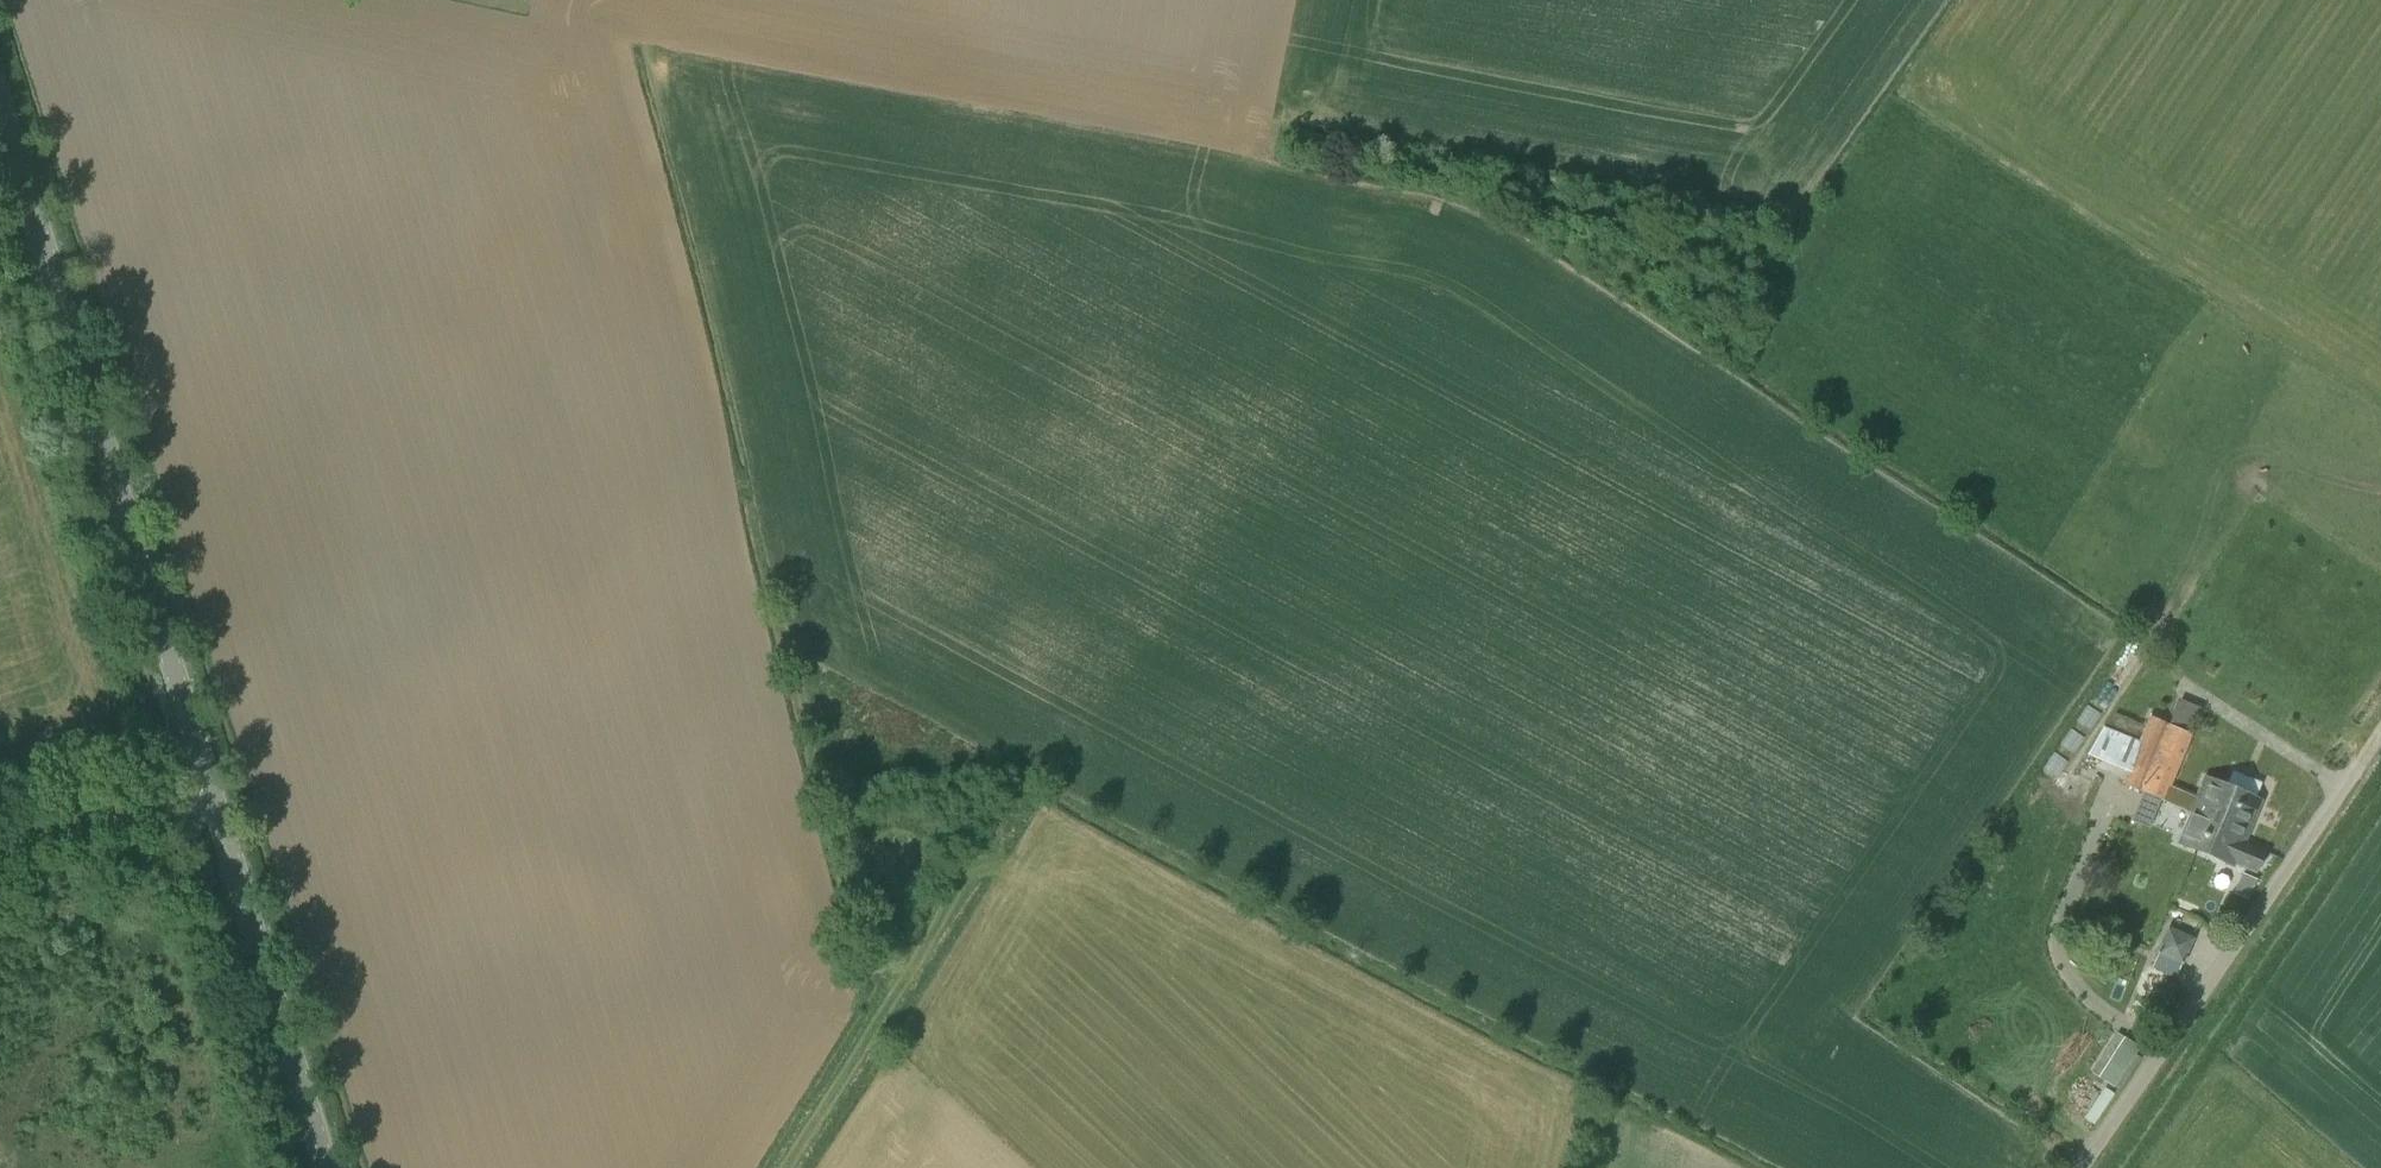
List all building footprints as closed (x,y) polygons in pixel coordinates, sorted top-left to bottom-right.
[(2182,696),(2175,718),(2196,724),(2202,702),(2182,696)] [(2155,748),(2182,759),(2192,734),(2149,716),(2121,783),(2133,788),(2141,769),(2146,770),(2155,748)] [(2164,802),(2182,759),(2155,748),(2146,770),(2141,769),(2133,788),(2142,791),(2131,819),(2150,827),(2161,800),(2164,802)] [(2215,832),(2245,844),(2262,801),(2204,776),(2196,796),(2225,809),(2215,832)] [(2262,851),(2245,844),(2215,832),(2225,809),(2196,796),(2177,842),(2235,866),(2237,863),(2254,870),(2262,851)] [(2183,965),(2194,938),(2167,926),(2156,953),(2183,965)]
